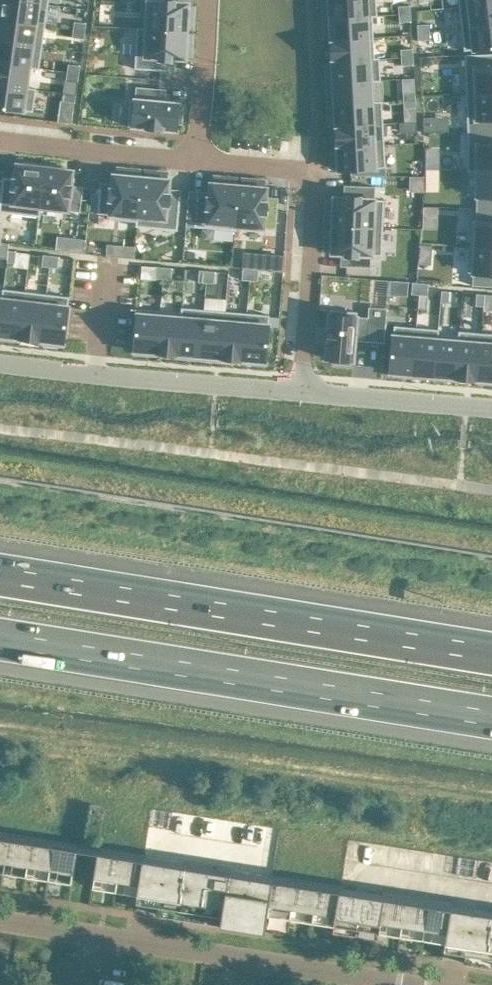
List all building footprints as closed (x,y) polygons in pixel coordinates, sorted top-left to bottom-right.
[(0,10),(0,18),(46,24),(49,2),(32,0),(1,0),(0,10)] [(147,28),(187,30),(188,2),(174,2),(174,0),(148,0),(147,27),(147,28)] [(330,17),(372,14),(372,16),(377,16),(376,0),(329,0),(330,17)] [(459,7),(462,28),(491,25),(491,3),(459,7)] [(410,5),(398,5),(399,14),(411,13),(410,5)] [(411,13),(399,14),(399,22),(411,21),(411,13)] [(372,14),(330,17),(331,38),(374,36),(372,16),(372,14)] [(42,46),(46,24),(0,18),(0,40),(42,46)] [(74,21),(73,29),(85,30),(86,22),(74,21)] [(429,23),(417,24),(418,32),(430,31),(429,23)] [(462,28),(464,50),(491,47),(491,25),(462,28)] [(137,27),(135,68),(170,70),(170,59),(171,59),(171,58),(185,58),(187,30),(147,28),(147,27),(137,27)] [(73,29),(72,37),(84,38),(85,30),(73,29)] [(430,31),(418,32),(418,40),(430,39),(430,31)] [(374,36),(331,38),(333,60),(375,58),(375,57),(374,36)] [(30,66),(30,67),(39,68),(42,46),(0,40),(0,62),(30,66)] [(413,48),(401,49),(401,57),(413,56),(413,48)] [(465,54),(466,93),(491,92),(491,53),(465,54)] [(413,56),(401,57),(402,65),(414,64),(413,56)] [(375,58),(333,60),(334,82),(371,80),(371,81),(381,80),(380,57),(375,57),(375,58)] [(27,88),(27,86),(30,67),(30,66),(0,62),(0,84),(27,88)] [(68,63),(67,71),(79,73),(80,65),(68,63)] [(67,71),(66,79),(78,81),(79,73),(67,71)] [(371,80),(334,82),(335,104),(372,102),(372,100),(371,81),(371,80)] [(22,110),(33,111),(37,88),(27,86),(27,88),(0,84),(0,107),(22,110)] [(130,100),(128,123),(128,125),(177,130),(177,128),(178,123),(182,124),(184,109),(179,109),(179,104),(179,102),(159,101),(160,88),(136,86),(135,98),(131,98),(130,100)] [(415,91),(403,92),(403,100),(416,99),(415,91)] [(466,93),(468,131),(491,131),(491,92),(466,93)] [(64,93),(63,101),(75,102),(76,94),(64,93)] [(416,99),(403,100),(404,108),(416,107),(416,99)] [(372,102),(335,104),(336,126),(383,123),(382,100),(372,100),(372,102)] [(433,118),(424,118),(424,131),(433,131),(433,118)] [(383,123),(336,126),(337,147),(384,145),(383,123)] [(467,170),(477,170),(477,169),(491,169),(491,131),(468,131),(467,170)] [(384,145),(337,147),(339,169),(341,169),(374,168),(374,167),(386,167),(384,145)] [(0,202),(0,211),(40,216),(41,206),(40,206),(46,163),(25,160),(25,163),(18,162),(16,176),(14,176),(14,178),(3,177),(0,202)] [(46,163),(40,206),(41,206),(80,211),(83,186),(73,184),(73,183),(71,183),(73,169),(66,168),(66,165),(46,163)] [(477,207),(491,208),(491,169),(477,169),(477,170),(477,207)] [(100,187),(98,212),(110,214),(110,218),(136,221),(137,221),(142,176),(114,173),(113,187),(111,187),(111,188),(100,187)] [(136,221),(136,226),(177,229),(180,195),(170,194),(170,193),(168,193),(170,179),(142,176),(137,221),(136,221)] [(189,196),(186,225),(236,229),(237,225),(235,225),(239,184),(211,182),(210,196),(208,196),(208,197),(189,196)] [(335,196),(333,224),(383,227),(384,199),(375,198),(375,186),(351,183),(350,195),(349,195),(349,197),(335,196)] [(239,184),(235,225),(237,225),(276,228),(278,203),(267,202),(267,201),(266,201),(267,187),(239,184)] [(470,246),(491,247),(491,208),(477,207),(476,220),(471,219),(470,246)] [(333,224),(332,252),(346,253),(346,255),(347,255),(346,266),(371,267),(372,254),(382,255),(383,227),(333,224)] [(8,256),(8,249),(9,243),(0,242),(0,255),(8,256)] [(468,272),(473,272),(472,285),(491,286),(491,247),(470,246),(468,272)] [(8,256),(7,261),(15,262),(16,250),(8,249),(8,256)] [(43,254),(42,266),(50,267),(51,255),(43,254)] [(269,254),(268,269),(283,270),(285,256),(269,254)] [(51,255),(50,267),(58,268),(59,255),(51,255)] [(156,266),(155,278),(163,278),(164,266),(156,266)] [(164,266),(163,278),(171,279),(172,267),(164,266)] [(243,267),(242,279),(250,280),(251,268),(243,267)] [(251,268),(250,280),(258,281),(259,268),(251,268)] [(199,269),(198,281),(206,282),(207,270),(199,269)] [(207,270),(206,282),(214,283),(215,271),(207,270)] [(412,281),(411,294),(419,294),(420,282),(412,281)] [(420,282),(419,294),(427,295),(428,283),(420,282)] [(0,318),(0,335),(20,338),(25,291),(3,288),(2,298),(0,318)] [(441,290),(440,302),(449,303),(449,291),(441,290)] [(25,291),(20,338),(42,340),(47,293),(25,291)] [(47,293),(42,340),(51,341),(50,345),(61,346),(62,343),(64,343),(64,341),(68,307),(69,296),(47,293)] [(476,293),(475,305),(483,306),(485,294),(476,293)] [(483,306),(491,306),(491,301),(491,294),(485,294),(483,306)] [(182,312),(178,354),(200,356),(204,309),(181,307),(181,311),(182,312)] [(327,344),(326,357),(328,358),(336,359),(336,363),(350,364),(351,360),(352,360),(353,360),(355,339),(367,340),(384,342),(387,308),(370,307),(369,317),(357,316),(357,311),(330,309),(329,327),(327,344)] [(137,315),(134,348),(135,348),(134,350),(136,350),(136,354),(147,355),(147,351),(156,352),(160,310),(138,308),(137,315)] [(204,309),(200,356),(222,358),(226,310),(204,309)] [(160,310),(156,352),(178,354),(182,312),(181,311),(160,310)] [(226,310),(222,358),(244,359),(248,312),(226,310)] [(248,312),(244,359),(253,360),(253,364),(264,365),(264,361),(266,361),(266,359),(269,326),(270,314),(248,312)] [(394,325),(390,372),(392,372),(392,376),(403,376),(403,373),(413,374),(417,327),(394,325)] [(417,327),(413,374),(434,375),(438,333),(439,333),(439,329),(417,327)] [(459,335),(456,377),(477,379),(481,332),(459,330),(458,335),(459,335)] [(477,379),(487,380),(487,384),(491,384),(491,333),(481,332),(477,379)] [(438,333),(434,375),(456,377),(459,335),(458,335),(439,333),(438,333)] [(4,861),(9,835),(0,833),(0,861),(4,861)] [(9,835),(4,861),(3,871),(11,873),(12,863),(27,865),(31,838),(9,835)] [(54,842),(31,838),(27,865),(25,875),(33,876),(35,866),(49,869),(54,842)] [(74,872),(78,846),(54,842),(49,869),(48,878),(56,880),(58,870),(74,872)] [(117,889),(118,879),(122,852),(98,849),(94,876),(110,878),(108,888),(117,889)] [(140,893),(146,856),(144,856),(122,852),(118,879),(133,882),(131,891),(140,893)] [(268,913),(274,875),(273,875),(165,858),(155,857),(146,856),(140,893),(139,901),(148,903),(157,904),(156,914),(265,931),(268,913)] [(277,904),(291,906),(296,879),(274,875),(268,913),(275,914),(277,904)] [(299,908),(314,910),(318,882),(296,879),(291,906),(290,916),(298,917),(299,908)] [(322,911),(336,913),(340,886),(318,882),(314,910),(312,920),(320,921),(322,911)] [(340,886),(336,913),(333,932),(355,935),(362,889),(341,886),(340,886)] [(378,939),(381,920),(385,893),(362,889),(355,935),(378,939)] [(403,924),(407,896),(385,893),(381,920),(395,923),(393,933),(401,934),(403,924)] [(424,937),(425,927),(429,900),(407,896),(403,924),(417,926),(416,936),(424,937)] [(451,903),(429,900),(425,927),(439,930),(438,939),(446,941),(451,903)] [(472,907),(462,905),(459,904),(451,903),(446,941),(444,948),(454,950),(465,952),(463,962),(491,967),(491,910),(472,907)]
